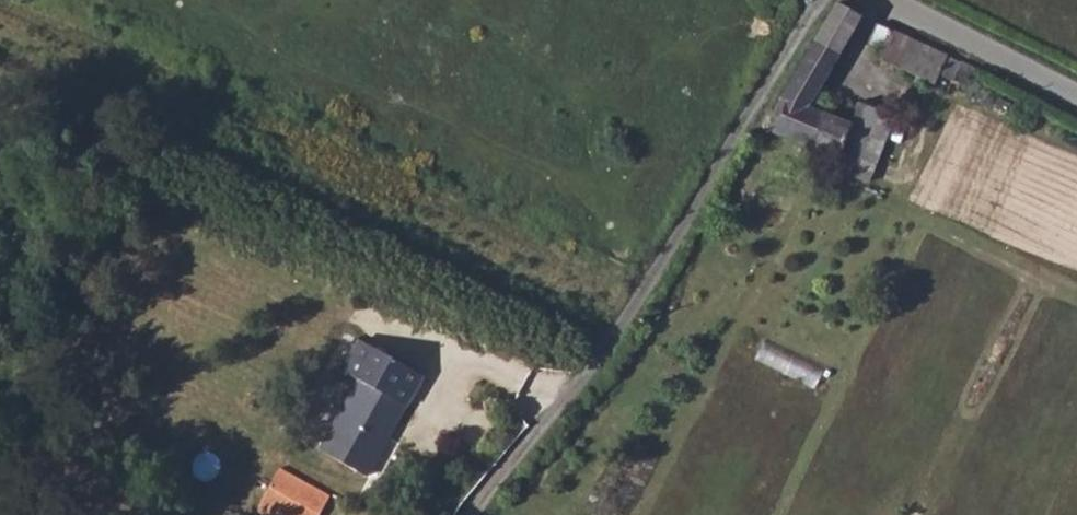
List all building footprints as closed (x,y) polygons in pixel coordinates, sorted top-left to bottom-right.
[(858,19),(834,5),(770,120),(775,123),(772,134),(831,163),(830,175),(863,189),(893,121),(856,104),(846,127),(803,107),(858,19)] [(956,67),(874,26),(865,46),(880,52),(877,63),(932,88),(937,78),(950,84),(956,67)] [(418,375),(355,340),(338,370),(352,379),(314,445),(362,473),(418,375)] [(257,508),(270,514),(317,514),(327,493),(279,468),(257,508)]
